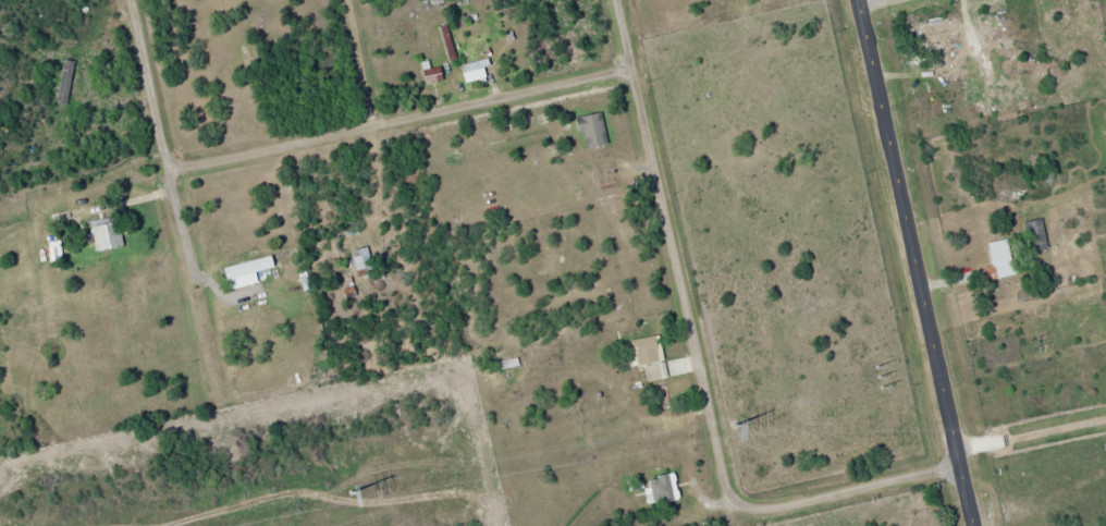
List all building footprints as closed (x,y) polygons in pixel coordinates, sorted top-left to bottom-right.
[(490,82),(489,61),(464,62),(465,83),(490,82)] [(95,249),(118,249),(118,219),(95,219),(95,249)] [(1022,222),(1026,252),(1045,250),(1040,219),(1022,222)] [(984,280),(1012,276),(1006,240),(985,243),(989,265),(982,266),(984,280)] [(376,274),(368,246),(354,250),(361,278),(376,274)] [(277,267),(274,256),(225,267),(228,279),(277,267)] [(649,381),(670,377),(661,335),(628,342),(633,367),(645,365),(649,381)] [(682,500),(679,473),(649,477),(652,504),(682,500)]
